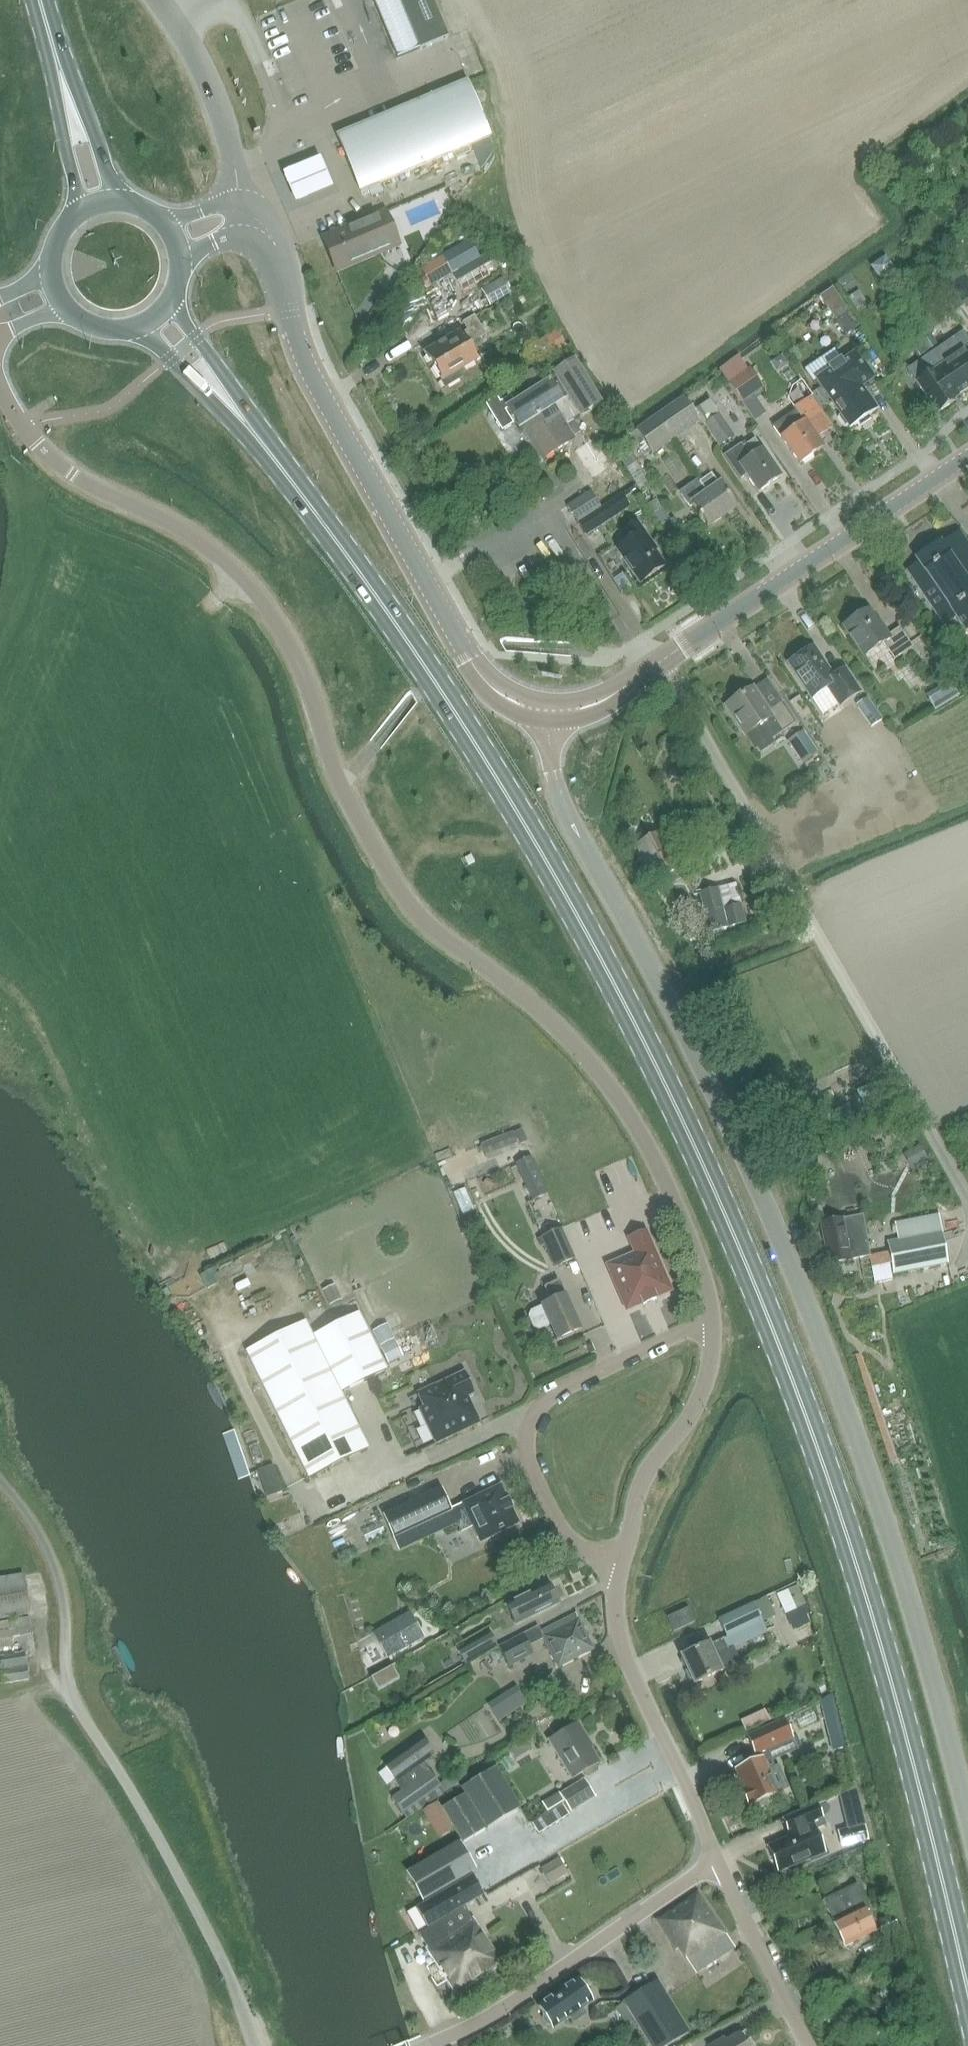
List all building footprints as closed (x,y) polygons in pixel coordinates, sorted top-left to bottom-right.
[(402,9),(419,49),(419,50),(449,38),(433,0),(398,0),(402,9)] [(417,174),(415,169),(468,147),(490,138),(466,82),(337,136),(360,192),(398,176),(400,181),(417,174)] [(490,138),(468,147),(470,153),(474,151),(480,166),(481,168),(494,148),(493,145),(490,138)] [(337,272),(378,255),(401,245),(386,211),(372,217),(322,238),(337,272)] [(429,284),(450,271),(442,258),(421,270),(429,284)] [(490,305),(511,292),(503,278),(482,291),(490,305)] [(832,289),(819,298),(836,321),(836,322),(845,335),(858,326),(832,289)] [(849,298),(856,308),(865,301),(859,292),(849,298)] [(468,345),(486,335),(474,317),(463,324),(467,331),(461,334),(459,331),(423,352),(445,389),(462,379),(459,374),(479,363),(468,345)] [(915,331),(930,354),(952,385),(951,386),(956,393),(959,393),(962,391),(967,387),(967,342),(961,332),(940,347),(925,325),(915,331)] [(557,331),(541,340),(552,357),(567,347),(557,331)] [(820,358),(804,369),(813,382),(818,379),(842,414),(838,417),(845,427),(849,424),(851,428),(875,411),(856,383),(868,374),(854,354),(842,362),(840,359),(828,368),(820,358)] [(952,398),(959,393),(956,393),(951,386),(952,385),(930,354),(907,369),(937,413),(954,401),(952,398)] [(738,357),(719,370),(742,403),(753,395),(763,388),(750,368),(747,370),(738,357)] [(498,395),(485,403),(502,430),(514,423),(519,430),(523,428),(543,460),(574,441),(565,426),(600,404),(575,363),(557,374),(561,382),(552,387),(549,381),(546,383),(538,368),(523,377),(533,394),(517,404),(511,394),(501,400),(498,395)] [(822,407),(830,402),(820,388),(812,393),(822,407)] [(796,410),(774,425),(782,438),(800,464),(823,448),(816,438),(832,427),(811,397),(795,408),(796,410)] [(652,455),(700,422),(692,412),(682,398),(630,434),(635,441),(633,442),(644,457),(651,453),(652,455)] [(704,424),(720,446),(734,436),(709,400),(692,412),(700,422),(704,424)] [(740,445),(722,457),(739,481),(747,475),(759,493),(782,477),(763,450),(762,451),(754,440),(747,445),(743,448),(740,445)] [(628,447),(617,454),(640,490),(650,484),(628,447)] [(699,481),(681,494),(689,506),(694,503),(709,525),(737,507),(722,484),(718,486),(711,476),(701,483),(699,481)] [(609,519),(602,507),(591,490),(567,505),(586,534),(609,519)] [(647,504),(670,542),(684,534),(674,518),(669,520),(656,498),(647,504)] [(640,583),(665,566),(652,542),(650,543),(637,520),(625,528),(632,538),(617,549),(640,583)] [(908,571),(946,626),(957,619),(966,633),(967,632),(967,544),(960,533),(943,544),(941,542),(916,558),(919,564),(908,571)] [(868,612),(844,628),(864,658),(882,645),(893,661),(913,648),(899,628),(889,635),(884,628),(880,631),(868,612)] [(813,648),(789,664),(812,699),(822,715),(838,705),(840,707),(860,693),(845,670),(833,677),(813,648)] [(951,683),(927,698),(936,711),(959,697),(951,683)] [(753,688),(725,706),(745,735),(755,750),(758,748),(761,752),(776,742),(773,737),(795,723),(781,702),(768,711),(753,688)] [(857,705),(871,727),(882,720),(868,698),(857,705)] [(803,731),(788,742),(802,762),(817,752),(803,731)] [(683,851),(672,857),(659,833),(636,845),(655,882),(669,874),(673,882),(694,870),(683,851)] [(741,906),(723,910),(717,889),(700,894),(710,932),(745,923),(741,906)] [(841,1120),(839,1117),(836,1110),(823,1116),(826,1122),(828,1126),(841,1120)] [(513,1132),(481,1145),(487,1162),(519,1149),(513,1132)] [(919,1145),(909,1151),(917,1164),(926,1159),(927,1158),(919,1145)] [(533,1199),(548,1193),(534,1157),(518,1163),(533,1199)] [(947,1264),(937,1214),(895,1222),(899,1240),(886,1243),(892,1275),(947,1264)] [(829,1264),(868,1257),(860,1216),(821,1224),(829,1264)] [(541,1237),(555,1268),(576,1259),(561,1228),(541,1237)] [(636,1254),(608,1266),(627,1310),(642,1303),(645,1309),(646,1309),(644,1305),(655,1300),(657,1304),(658,1303),(655,1298),(671,1291),(645,1232),(629,1239),(636,1254)] [(539,1329),(550,1325),(557,1341),(579,1332),(558,1281),(546,1286),(552,1302),(542,1306),(543,1306),(532,1310),(529,1316),(534,1327),(539,1329)] [(330,1306),(341,1301),(334,1287),(323,1292),(330,1306)] [(174,1296),(168,1288),(161,1294),(167,1302),(174,1296)] [(387,1371),(379,1356),(359,1314),(311,1337),(304,1324),(246,1352),(308,1478),(367,1448),(341,1393),(387,1371)] [(380,1346),(391,1341),(384,1327),(373,1332),(380,1346)] [(398,1357),(391,1341),(380,1346),(387,1362),(398,1357)] [(423,1408),(419,1410),(435,1444),(480,1423),(468,1397),(474,1394),(464,1372),(435,1386),(435,1385),(416,1394),(423,1408)] [(274,1465),(258,1471),(267,1497),(283,1492),(274,1465)] [(479,1541),(517,1523),(500,1486),(462,1504),(479,1541)] [(383,1514),(390,1532),(393,1538),(448,1512),(437,1488),(383,1514)] [(0,1581),(0,1621),(30,1616),(24,1577),(0,1581)] [(516,1623),(557,1603),(547,1584),(507,1604),(516,1623)] [(754,1602),(717,1619),(718,1620),(726,1638),(763,1622),(754,1603),(754,1602)] [(673,1631),(692,1622),(686,1608),(667,1617),(673,1631)] [(557,1669),(593,1650),(575,1615),(541,1633),(538,1628),(522,1636),(527,1646),(542,1638),(557,1669)] [(30,1618),(0,1623),(0,1685),(29,1680),(25,1654),(35,1653),(30,1618)] [(412,1619),(376,1640),(386,1658),(423,1637),(412,1619)] [(466,1665),(498,1647),(490,1633),(457,1651),(466,1665)] [(522,1636),(499,1647),(509,1668),(532,1655),(527,1646),(522,1636)] [(708,1645),(681,1658),(693,1684),(738,1663),(732,1650),(730,1650),(725,1639),(722,1640),(709,1647),(708,1645)] [(823,1683),(816,1686),(820,1695),(827,1692),(823,1683)] [(518,1688),(510,1693),(520,1709),(528,1704),(518,1688)] [(832,1698),(820,1701),(832,1750),(844,1747),(832,1698)] [(784,1719),(746,1736),(755,1756),(793,1739),(784,1719)] [(572,1778),(597,1763),(584,1743),(586,1742),(576,1724),(549,1741),(572,1778)] [(403,1816),(440,1791),(423,1766),(434,1759),(423,1742),(385,1767),(401,1792),(392,1800),(403,1816)] [(761,1758),(735,1770),(743,1789),(741,1790),(748,1807),(750,1806),(751,1807),(756,1811),(767,1806),(767,1800),(766,1798),(789,1788),(778,1765),(767,1770),(761,1758)] [(485,1831),(520,1810),(494,1767),(459,1788),(464,1795),(485,1831)] [(444,1793),(459,1783),(454,1775),(439,1785),(444,1793)] [(547,1812),(563,1802),(570,1812),(594,1798),(584,1781),(560,1796),(558,1793),(542,1803),(547,1812)] [(462,1845),(485,1831),(464,1795),(440,1809),(462,1845)] [(820,1840),(817,1833),(815,1828),(825,1824),(817,1806),(783,1820),(791,1835),(788,1838),(768,1847),(779,1872),(808,1859),(810,1864),(830,1856),(822,1839),(820,1840)] [(531,1826),(537,1836),(568,1817),(562,1807),(531,1826)] [(727,1807),(721,1810),(728,1827),(735,1825),(727,1807)] [(864,1825),(837,1831),(841,1847),(868,1841),(864,1825)] [(423,1898),(472,1869),(458,1846),(409,1875),(423,1898)] [(559,1859),(541,1869),(550,1885),(567,1875),(559,1859)] [(825,1891),(848,1881),(841,1867),(819,1878),(825,1891)] [(473,1878),(417,1910),(427,1928),(483,1896),(473,1878)] [(868,1910),(858,1890),(855,1884),(828,1899),(839,1920),(832,1923),(845,1948),(875,1932),(864,1912),(868,1910)] [(695,1974),(733,1948),(697,1893),(654,1922),(674,1952),(677,1950),(682,1959),(684,1958),(695,1974)] [(468,1967),(476,1979),(499,1964),(471,1921),(470,1922),(462,1909),(438,1924),(445,1935),(450,1932),(454,1939),(453,1940),(458,1948),(461,1946),(470,1961),(468,1962),(470,1966),(468,1967)] [(453,1994),(476,1979),(468,1967),(470,1966),(468,1962),(470,1961),(461,1946),(458,1948),(453,1940),(454,1939),(450,1932),(445,1935),(438,1924),(419,1937),(426,1948),(424,1949),(453,1994)] [(536,2006),(543,2015),(542,2020),(546,2026),(550,2026),(553,2030),(570,2019),(573,2024),(588,2014),(584,2009),(593,2002),(577,1978),(536,2006)] [(815,1986),(821,1998),(835,1991),(830,1980),(815,1986)] [(687,2033),(655,1981),(621,2002),(648,2045),(665,2045),(687,2033)] [(738,2035),(723,2043),(721,2039),(710,2045),(744,2045),(738,2035)]
